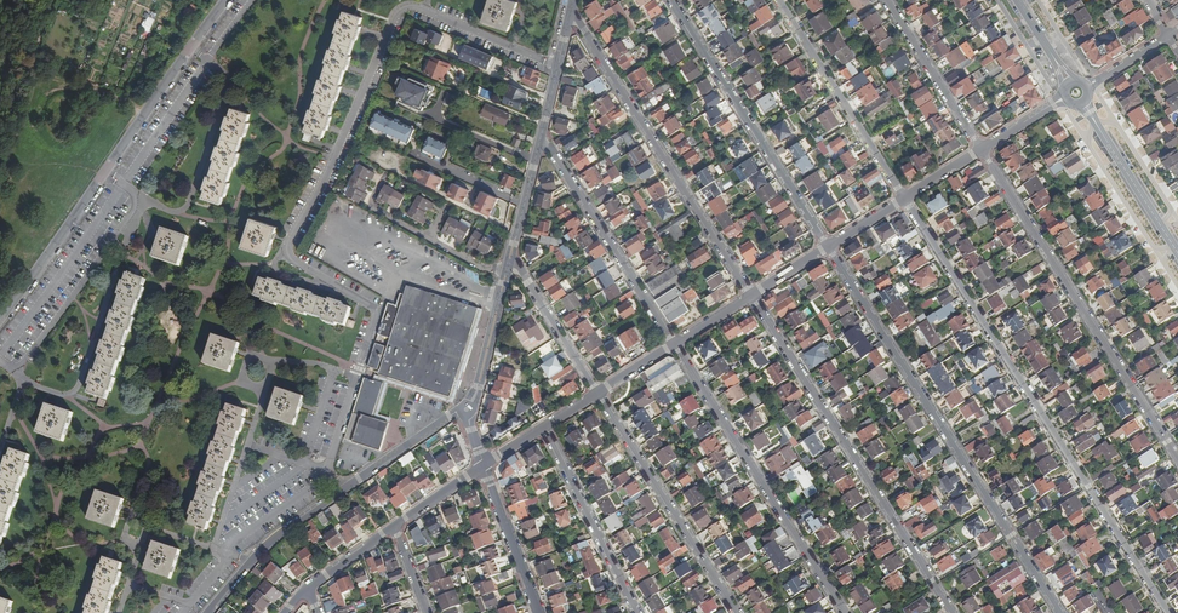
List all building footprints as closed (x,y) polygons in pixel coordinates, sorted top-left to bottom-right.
[(508,0),(489,0),(482,23),(508,32),(515,11),(518,3),(508,0)] [(590,12),(594,18),(604,12),(596,0),(586,7),(589,12),(590,12)] [(711,0),(693,0),(700,11),(708,6),(713,3),(711,0)] [(726,0),(718,0),(713,3),(708,6),(716,19),(732,9),(729,6),(726,0)] [(753,14),(756,12),(766,6),(763,0),(747,0),(745,1),(753,14)] [(806,0),(814,13),(823,7),(819,0),(807,0),(806,0)] [(808,17),(811,21),(810,21),(819,35),(832,27),(823,13),(839,3),(837,0),(834,0),(833,1),(823,7),(814,13),(808,17)] [(858,11),(870,3),(868,0),(851,0),(858,11)] [(962,9),(963,9),(972,3),(970,0),(956,0),(962,9)] [(971,21),(983,14),(984,13),(976,0),(973,2),(972,3),(963,9),(966,14),(965,14),(970,22),(971,21)] [(1066,3),(1072,13),(1083,6),(1081,3),(1082,2),(1081,0),(1071,0),(1066,3)] [(1119,4),(1125,14),(1134,8),(1129,0),(1125,0),(1119,4)] [(646,7),(651,15),(652,17),(653,17),(662,11),(655,1),(646,7)] [(627,16),(624,11),(619,3),(614,5),(611,7),(615,12),(620,21),(624,18),(627,16)] [(915,3),(906,9),(910,15),(914,13),(917,18),(930,9),(926,3),(918,8),(915,3)] [(1169,8),(1164,11),(1167,16),(1177,9),(1175,4),(1173,5),(1176,9),(1171,12),(1169,8)] [(186,9),(183,17),(191,21),(197,8),(191,6),(189,11),(186,9)] [(766,6),(756,12),(763,24),(774,18),(766,6)] [(604,12),(594,18),(593,19),(590,21),(593,26),(596,24),(598,28),(599,29),(603,26),(600,21),(601,20),(615,12),(611,7),(604,12)] [(1083,26),(1086,24),(1092,20),(1084,7),(1075,14),(1083,26)] [(1141,8),(1123,19),(1127,25),(1135,19),(1140,26),(1151,19),(1149,16),(1147,17),(1141,8)] [(1118,23),(1110,9),(1103,14),(1111,27),(1118,23)] [(1167,16),(1172,24),(1177,20),(1177,9),(1167,16)] [(329,128),(332,117),(330,116),(335,100),(337,101),(341,89),(342,87),(340,86),(345,70),(347,70),(348,68),(352,57),(350,56),(355,40),(357,41),(361,30),(362,27),(359,26),(362,18),(344,12),(341,20),(339,20),(335,34),(337,34),(332,50),(330,49),(325,63),(327,64),(322,80),(320,80),(315,93),(317,94),(312,110),(310,109),(305,123),(307,124),(305,132),(317,136),(317,138),(321,139),(321,137),(323,138),(325,130),(328,130),(329,128)] [(847,17),(850,21),(854,19),(857,16),(855,12),(847,17)] [(858,39),(869,32),(881,24),(883,23),(876,12),(862,21),(867,30),(857,37),(858,39)] [(156,18),(145,14),(144,17),(147,18),(142,28),(144,29),(141,35),(147,38),(156,18)] [(652,22),(655,26),(665,20),(666,19),(663,14),(652,22)] [(973,26),(979,34),(982,33),(991,27),(983,14),(971,21),(973,26)] [(626,30),(628,34),(636,29),(628,17),(627,16),(624,18),(630,28),(626,30)] [(763,25),(758,29),(762,34),(765,32),(771,28),(776,37),(783,32),(775,18),(763,25)] [(850,26),(850,27),(856,23),(854,19),(850,21),(848,22),(850,26)] [(665,20),(655,26),(653,27),(656,31),(656,30),(667,23),(665,20)] [(748,28),(751,33),(758,29),(763,25),(760,21),(748,28)] [(924,27),(927,31),(937,25),(934,21),(924,27)] [(678,34),(672,25),(670,27),(668,23),(667,23),(656,30),(664,43),(678,34)] [(881,24),(869,32),(877,45),(879,44),(890,37),(881,24)] [(1075,31),(1083,44),(1095,37),(1097,36),(1094,31),(1091,32),(1086,24),(1083,26),(1075,31)] [(735,25),(725,31),(728,35),(738,29),(735,25)] [(932,46),(941,41),(936,32),(939,30),(937,25),(927,31),(929,35),(926,37),(928,40),(932,46)] [(991,27),(982,33),(988,41),(990,40),(991,41),(1000,34),(994,25),(991,27)] [(609,34),(615,30),(612,26),(606,30),(607,31),(602,34),(608,44),(613,40),(609,34)] [(1139,27),(1122,37),(1127,45),(1144,35),(1139,27)] [(439,46),(443,35),(430,30),(428,35),(415,30),(411,39),(424,45),(426,40),(439,46)] [(748,35),(756,48),(759,45),(751,33),(748,35)] [(836,53),(847,46),(838,33),(825,42),(833,55),(836,53)] [(1007,34),(991,45),(999,57),(1015,47),(1007,34)] [(156,37),(150,35),(146,43),(150,45),(152,40),(154,41),(156,37)] [(890,37),(879,44),(880,46),(873,51),(877,56),(878,56),(881,55),(881,54),(899,42),(897,39),(895,37),(892,38),(891,36),(890,37)] [(1101,46),(1095,37),(1083,44),(1079,47),(1086,57),(1089,63),(1092,67),(1100,69),(1127,52),(1118,38),(1108,45),(1107,43),(1101,46)] [(621,41),(620,39),(609,46),(612,51),(614,50),(619,58),(628,52),(621,41)] [(946,55),(952,51),(949,46),(947,48),(942,40),(941,41),(932,46),(931,47),(940,59),(946,55)] [(645,60),(652,55),(644,42),(641,44),(648,54),(643,57),(645,60)] [(976,54),(968,42),(962,45),(970,58),(972,57),(976,54)] [(716,46),(722,51),(724,48),(719,43),(716,46)] [(740,58),(744,55),(736,43),(724,50),(732,63),(740,58)] [(775,60),(778,65),(793,56),(784,43),(772,51),(776,59),(775,60)] [(678,44),(665,52),(673,65),(686,56),(678,44)] [(461,58),(487,70),(493,58),(466,46),(461,58)] [(836,53),(845,66),(846,65),(850,62),(856,59),(847,46),(836,53)] [(748,59),(754,68),(754,67),(764,61),(760,54),(756,48),(744,55),(747,60),(748,59)] [(958,48),(952,51),(946,55),(954,68),(961,64),(966,60),(958,48)] [(580,71),(590,65),(580,49),(572,54),(575,59),(574,60),(578,67),(577,70),(580,71)] [(902,50),(886,60),(889,65),(893,62),(899,71),(911,64),(902,50)] [(628,52),(619,58),(618,59),(618,60),(615,62),(618,66),(621,64),(625,70),(636,63),(628,52)] [(984,67),(995,60),(992,55),(981,62),(984,67)] [(1143,68),(1148,75),(1154,71),(1165,64),(1167,63),(1162,55),(1143,68)] [(431,57),(425,73),(444,81),(450,65),(431,57)] [(807,72),(798,57),(786,65),(793,75),(797,73),(800,77),(807,72)] [(732,63),(731,64),(734,68),(743,62),(740,58),(732,63)] [(966,60),(961,64),(963,68),(972,63),(969,58),(966,60)] [(681,66),(683,70),(690,82),(701,75),(691,59),(681,66)] [(515,62),(510,60),(506,68),(516,72),(519,66),(514,64),(515,62)] [(850,62),(846,65),(847,66),(841,70),(844,75),(846,74),(849,79),(854,76),(853,75),(858,72),(854,66),(853,67),(850,62)] [(384,75),(389,77),(393,66),(388,63),(384,75)] [(1172,72),(1167,63),(1165,64),(1173,77),(1176,75),(1173,71),(1172,72)] [(1016,64),(1009,69),(1016,79),(1025,73),(1022,69),(1020,70),(1016,64)] [(1173,77),(1165,64),(1154,71),(1162,84),(1173,77)] [(582,71),(590,83),(599,77),(596,72),(595,72),(591,65),(582,71)] [(892,66),(883,69),(887,78),(895,75),(892,66)] [(628,76),(634,85),(645,78),(648,76),(642,67),(628,76)] [(747,84),(749,88),(760,81),(762,80),(754,67),(754,68),(743,74),(748,83),(747,84)] [(990,77),(985,70),(984,67),(974,73),(980,83),(990,77)] [(541,73),(529,68),(523,82),(536,87),(539,80),(538,79),(541,73)] [(690,82),(683,70),(680,72),(688,83),(690,82)] [(947,79),(952,87),(958,83),(968,77),(964,72),(958,76),(957,73),(947,79)] [(1032,72),(1013,84),(1021,97),(1024,96),(1036,88),(1040,85),(1035,78),(1032,72)] [(1136,75),(1139,80),(1144,78),(1140,72),(1136,74),(1136,75)] [(915,87),(918,91),(926,86),(930,83),(927,78),(921,83),(914,73),(909,77),(912,82),(910,83),(913,88),(915,87)] [(1139,80),(1136,75),(1131,78),(1133,81),(1128,84),(1123,77),(1114,82),(1121,92),(1132,85),(1139,81),(1139,80)] [(1144,78),(1152,90),(1155,88),(1153,85),(1152,86),(1146,76),(1144,78)] [(397,99),(425,109),(432,88),(398,77),(396,83),(401,85),(397,99)] [(561,82),(572,85),(573,80),(562,77),(561,82)] [(606,88),(599,77),(590,83),(585,86),(588,90),(592,87),(597,94),(606,88)] [(873,77),(860,86),(866,94),(879,86),(873,77)] [(645,78),(634,85),(641,97),(648,93),(647,90),(651,87),(645,78)] [(698,85),(705,96),(714,90),(707,79),(698,85)] [(809,86),(811,85),(807,79),(792,88),(796,94),(799,92),(804,102),(815,95),(809,86)] [(887,84),(890,90),(893,94),(902,89),(895,79),(887,84)] [(664,90),(671,85),(669,81),(661,86),(664,90)] [(760,81),(749,88),(746,90),(752,98),(755,97),(757,100),(763,96),(759,90),(764,87),(760,81)] [(1139,81),(1132,85),(1134,88),(1118,98),(1126,111),(1142,101),(1134,89),(1141,84),(1139,81)] [(952,87),(955,93),(961,89),(958,83),(952,87)] [(1169,97),(1177,92),(1177,86),(1175,88),(1172,84),(1168,87),(1169,88),(1165,91),(1169,97)] [(527,92),(511,86),(504,102),(520,109),(527,92)] [(649,99),(664,90),(661,86),(642,98),(649,109),(653,106),(649,99)] [(918,91),(913,94),(920,106),(933,97),(926,86),(918,91)] [(577,89),(567,87),(563,105),(573,107),(577,89)] [(482,88),(479,95),(489,100),(492,92),(482,88)] [(1044,100),(1036,88),(1024,96),(1032,108),(1044,100)] [(890,96),(893,94),(890,90),(864,107),(870,116),(893,101),(890,96)] [(968,98),(974,108),(984,102),(978,92),(968,98)] [(450,105),(454,96),(447,93),(443,102),(450,105)] [(714,113),(723,107),(714,93),(705,99),(714,113)] [(770,93),(752,104),(754,108),(759,106),(767,118),(781,110),(770,93)] [(1177,106),(1177,94),(1167,101),(1174,112),(1177,109),(1177,106)] [(616,108),(612,102),(611,103),(605,95),(595,101),(599,107),(598,108),(603,116),(607,114),(616,108)] [(834,100),(811,114),(805,118),(804,117),(802,113),(800,111),(797,113),(804,125),(818,116),(830,109),(836,105),(834,100)] [(911,113),(903,100),(899,103),(907,116),(911,113)] [(940,113),(931,100),(920,107),(928,120),(940,113)] [(1011,109),(1013,113),(1017,110),(1014,106),(1018,103),(1016,100),(1008,105),(1011,109)] [(811,103),(802,109),(800,111),(802,113),(813,106),(811,103)] [(507,126),(512,114),(486,104),(481,116),(507,126)] [(662,107),(652,114),(654,118),(657,116),(658,118),(660,122),(664,120),(662,117),(666,114),(662,107)] [(1139,107),(1129,114),(1138,129),(1149,122),(1139,107)] [(229,117),(227,117),(224,127),(222,130),(225,131),(219,147),(217,146),(216,150),(213,160),(215,161),(209,177),(207,176),(204,186),(203,190),(205,191),(202,199),(221,205),(223,197),(226,198),(230,183),(228,183),(233,167),(235,167),(240,154),(238,153),(243,137),(245,137),(249,124),(247,123),(250,114),(232,108),(229,117)] [(603,116),(599,119),(604,126),(616,119),(619,117),(623,114),(620,108),(615,111),(614,111),(608,115),(607,114),(603,116)] [(694,121),(692,118),(689,113),(686,108),(680,111),(683,117),(687,115),(692,122),(694,121)] [(797,112),(794,108),(785,113),(788,118),(797,112)] [(1173,113),(1170,108),(1165,111),(1168,116),(1173,113)] [(727,118),(734,113),(732,109),(724,114),(727,118)] [(830,109),(818,116),(828,132),(841,123),(837,117),(836,118),(830,109)] [(1002,113),(1000,110),(981,122),(985,129),(990,126),(992,129),(1005,121),(1001,114),(1002,113)] [(401,123),(396,122),(396,123),(393,122),(394,120),(389,119),(389,120),(387,119),(387,118),(376,113),(370,127),(408,144),(414,129),(403,125),(402,126),(400,125),(401,123)] [(936,133),(937,132),(949,125),(947,122),(946,123),(945,121),(940,113),(928,120),(932,127),(936,133)] [(698,114),(692,118),(694,121),(696,124),(702,120),(698,114)] [(671,136),(682,129),(673,115),(662,122),(664,126),(671,136)] [(731,123),(738,119),(735,115),(719,125),(725,135),(734,129),(731,123)] [(1176,129),(1168,116),(1161,120),(1169,133),(1176,129)] [(569,120),(558,118),(556,128),(557,128),(556,132),(557,133),(567,135),(568,134),(569,131),(567,130),(569,120)] [(699,136),(702,134),(696,124),(694,121),(692,122),(691,123),(699,136)] [(1049,127),(1059,143),(1068,137),(1058,122),(1049,127)] [(592,123),(589,125),(596,135),(602,131),(599,127),(596,129),(592,123)] [(773,131),(779,141),(790,134),(785,127),(787,126),(785,123),(773,131)] [(1155,124),(1141,133),(1147,144),(1162,135),(1155,124)] [(937,132),(945,145),(956,138),(957,138),(949,125),(937,132)] [(671,136),(664,126),(661,129),(667,138),(671,136)] [(892,129),(883,135),(889,145),(899,139),(892,129)] [(1171,150),(1177,145),(1177,139),(1176,136),(1177,135),(1177,132),(1176,129),(1169,133),(1163,137),(1171,150)] [(779,141),(773,131),(771,133),(777,143),(779,141)] [(304,134),(302,140),(308,142),(310,136),(304,134)] [(449,145),(442,142),(442,144),(439,142),(439,141),(429,136),(422,150),(436,156),(435,160),(441,163),(442,159),(449,145)] [(566,140),(562,142),(568,151),(577,144),(572,136),(568,138),(566,140)] [(605,146),(611,157),(619,152),(616,146),(624,141),(621,136),(605,146)] [(512,144),(518,147),(522,140),(515,137),(512,144)] [(841,137),(832,142),(837,150),(848,143),(846,138),(843,140),(841,137)] [(828,140),(827,138),(817,144),(819,147),(821,151),(824,155),(829,152),(823,143),(828,140)] [(945,145),(943,146),(948,154),(961,146),(960,145),(956,138),(945,145)] [(861,143),(858,139),(851,144),(853,148),(861,143)] [(1019,142),(1024,149),(1030,145),(1026,139),(1024,140),(1023,139),(1019,142)] [(801,140),(799,141),(808,154),(809,153),(801,140)] [(687,141),(677,147),(682,154),(692,148),(687,141)] [(742,141),(731,149),(738,159),(749,152),(742,141)] [(794,153),(798,160),(808,154),(799,141),(788,148),(792,154),(794,153)] [(632,151),(640,146),(637,142),(629,147),(632,151)] [(481,146),(476,157),(487,162),(492,150),(481,146)] [(577,150),(570,154),(580,170),(597,159),(589,147),(580,153),(577,150)] [(632,151),(627,154),(628,156),(626,157),(628,159),(629,158),(631,160),(635,166),(647,158),(640,147),(633,152),(632,151)] [(1006,161),(1014,155),(1009,148),(1001,154),(1005,161),(1006,161)] [(707,151),(711,157),(715,155),(711,149),(707,151)] [(694,150),(685,156),(690,165),(694,163),(695,165),(699,162),(699,160),(700,159),(694,150)] [(849,150),(839,157),(840,160),(843,159),(847,167),(845,168),(847,170),(857,163),(849,150)] [(1177,163),(1177,152),(1176,150),(1161,160),(1167,170),(1170,168),(1177,163)] [(917,154),(913,156),(921,169),(929,164),(928,162),(933,158),(929,151),(919,157),(917,154)] [(1158,151),(1149,157),(1152,162),(1161,156),(1158,151)] [(859,157),(861,161),(869,156),(866,152),(859,157)] [(1027,165),(1019,152),(1014,155),(1006,161),(1009,166),(1011,165),(1015,173),(1018,171),(1027,165)] [(1044,158),(1051,168),(1059,163),(1062,161),(1067,158),(1064,154),(1057,159),(1053,152),(1044,158)] [(1062,161),(1064,165),(1071,176),(1086,167),(1076,152),(1067,158),(1062,161)] [(809,153),(808,154),(815,167),(816,167),(814,162),(815,161),(810,153),(809,153)] [(815,167),(808,154),(798,160),(794,163),(797,168),(799,167),(804,174),(815,167)] [(607,171),(613,180),(621,175),(613,163),(609,157),(606,158),(612,168),(607,171)] [(721,163),(727,173),(734,169),(731,164),(726,167),(723,162),(721,163)] [(648,163),(637,170),(644,180),(655,173),(648,163)] [(749,174),(745,176),(749,181),(759,175),(757,173),(761,170),(757,163),(746,170),(749,174)] [(911,163),(901,169),(909,180),(913,177),(912,176),(917,173),(911,163)] [(1018,171),(1026,184),(1037,177),(1038,176),(1030,163),(1027,165),(1018,171)] [(1059,163),(1051,168),(1055,174),(1056,174),(1064,169),(1062,166),(1059,163)] [(1170,168),(1176,178),(1177,176),(1177,163),(1170,168)] [(696,175),(699,179),(700,178),(706,187),(715,180),(712,174),(716,172),(712,165),(712,164),(696,175)] [(360,165),(355,175),(366,181),(368,178),(371,179),(375,173),(360,165)] [(603,180),(594,166),(582,173),(585,177),(591,187),(603,180)] [(987,172),(983,166),(972,173),(972,174),(967,177),(971,183),(972,182),(979,178),(987,172)] [(1051,168),(1049,170),(1056,182),(1059,179),(1056,174),(1055,174),(1051,168)] [(734,169),(727,173),(729,176),(732,181),(735,178),(733,174),(736,172),(734,169)] [(864,177),(868,182),(880,174),(877,169),(864,177)] [(837,176),(843,185),(845,183),(846,185),(854,180),(847,170),(839,175),(837,176)] [(419,179),(438,187),(442,179),(422,171),(422,173),(417,171),(415,174),(420,176),(419,179)] [(692,171),(684,176),(687,180),(695,175),(692,171)] [(816,171),(803,179),(811,192),(824,184),(816,171)] [(506,174),(501,185),(510,189),(515,178),(506,174)] [(880,174),(868,182),(869,184),(877,179),(878,181),(883,178),(880,174)] [(355,175),(349,185),(364,193),(367,187),(364,185),(366,181),(355,175)] [(553,176),(542,178),(544,190),(556,188),(553,176)] [(840,187),(843,185),(837,176),(834,178),(840,187)] [(947,180),(955,193),(963,188),(957,177),(953,180),(952,177),(947,180)] [(1024,185),(1032,198),(1045,190),(1037,177),(1026,184),(1024,185)] [(725,179),(718,184),(724,193),(732,187),(726,178),(725,179)] [(1086,200),(1096,193),(1088,180),(1077,187),(1085,200),(1086,200)] [(1171,192),(1177,188),(1177,181),(1168,187),(1171,192)] [(659,182),(648,189),(656,201),(667,194),(659,182)] [(984,201),(990,197),(987,192),(990,191),(986,185),(984,187),(980,182),(964,193),(968,199),(972,197),(977,205),(984,201)] [(464,201),(469,191),(453,183),(449,194),(464,201)] [(769,183),(756,191),(764,204),(778,195),(769,183)] [(364,193),(349,185),(348,184),(347,187),(344,188),(343,190),(344,192),(343,194),(358,203),(360,199),(363,201),(367,195),(364,193)] [(604,185),(594,192),(601,203),(606,200),(606,201),(609,199),(608,198),(611,196),(604,185)] [(384,201),(388,203),(394,191),(385,186),(376,200),(382,204),(384,201)] [(874,200),(866,187),(854,195),(863,208),(865,207),(864,206),(867,204),(868,205),(870,204),(869,203),(874,200)] [(703,188),(695,193),(698,197),(706,192),(703,188)] [(1053,202),(1045,190),(1032,198),(1031,198),(1039,211),(1053,202)] [(404,197),(394,191),(388,203),(391,205),(390,208),(396,212),(403,199),(404,197)] [(474,209),(490,216),(498,199),(482,192),(474,209)] [(549,200),(550,194),(540,192),(537,206),(549,209),(550,207),(551,200),(549,200)] [(1102,198),(1101,196),(1099,192),(1096,193),(1086,200),(1094,213),(1105,205),(1103,202),(1104,201),(1102,198)] [(942,194),(936,197),(937,200),(935,201),(928,206),(933,215),(949,205),(942,194)] [(977,205),(977,206),(980,210),(981,209),(982,211),(1000,199),(997,194),(985,202),(984,201),(977,205)] [(854,214),(859,211),(849,195),(843,199),(847,205),(848,204),(854,214)] [(419,196),(414,205),(426,212),(428,208),(431,210),(434,204),(419,196)] [(624,208),(616,196),(605,203),(613,215),(624,208)] [(708,203),(717,216),(725,211),(728,209),(720,196),(708,203)] [(733,201),(735,204),(744,199),(742,196),(733,201)] [(770,203),(778,214),(788,207),(781,196),(770,203)] [(666,199),(655,206),(661,216),(664,221),(676,214),(671,205),(670,205),(666,199)] [(637,200),(632,203),(637,211),(631,215),(634,219),(644,212),(641,208),(638,202),(637,200)] [(1055,237),(1056,236),(1068,229),(1081,221),(1073,208),(1070,203),(1066,206),(1075,219),(1067,225),(1064,220),(1059,223),(1049,208),(1042,212),(1047,220),(1045,221),(1055,237)] [(562,204),(555,209),(561,218),(571,212),(565,204),(563,205),(562,204)] [(1105,223),(1112,219),(1107,210),(1110,208),(1108,204),(1105,205),(1094,213),(1092,214),(1100,227),(1105,223)] [(423,216),(426,212),(414,205),(408,215),(423,224),(426,217),(423,216)] [(605,220),(607,224),(612,221),(616,226),(621,222),(620,220),(630,214),(626,207),(624,208),(613,215),(605,220)] [(974,222),(978,228),(989,221),(987,218),(988,217),(987,214),(985,215),(984,213),(979,216),(973,208),(967,212),(971,218),(974,222)] [(755,217),(760,225),(763,224),(764,223),(756,209),(752,212),(755,217)] [(784,224),(786,227),(795,221),(797,220),(789,209),(779,216),(780,219),(777,221),(777,223),(778,226),(780,226),(784,224)] [(840,210),(825,219),(831,229),(846,219),(840,210)] [(967,212),(966,210),(963,212),(968,220),(971,218),(967,212)] [(719,220),(725,229),(733,223),(725,211),(717,216),(712,219),(714,223),(719,220)] [(678,226),(692,217),(689,212),(657,233),(660,237),(669,232),(676,242),(684,236),(678,226)] [(637,223),(643,232),(650,227),(647,223),(649,221),(645,215),(643,216),(642,215),(636,219),(638,222),(637,223)] [(914,237),(912,233),(901,215),(892,221),(893,222),(892,223),(898,233),(900,232),(900,233),(899,234),(901,239),(908,234),(909,235),(900,240),(902,244),(914,237)] [(1007,215),(998,221),(995,223),(1001,233),(1013,226),(1007,215)] [(576,216),(565,223),(570,231),(567,233),(571,240),(575,237),(584,231),(579,222),(580,222),(576,216)] [(1113,236),(1124,229),(1116,216),(1112,219),(1105,223),(1113,236)] [(449,233),(452,235),(459,223),(450,217),(441,232),(447,236),(449,233)] [(943,226),(947,233),(955,229),(947,217),(938,223),(941,228),(943,226)] [(459,223),(469,228),(471,224),(461,218),(459,223)] [(962,229),(974,222),(971,218),(968,220),(960,225),(962,229)] [(278,227),(251,219),(241,248),(268,256),(274,237),(278,227)] [(542,236),(540,243),(551,246),(559,248),(557,234),(552,234),(552,233),(551,233),(550,237),(547,236),(550,221),(544,220),(543,222),(540,222),(539,229),(534,228),(533,234),(542,236)] [(795,240),(804,234),(795,221),(786,227),(784,228),(789,237),(791,235),(794,240),(795,240)] [(742,231),(736,222),(733,223),(725,229),(730,237),(734,234),(735,236),(742,231)] [(459,223),(452,235),(457,237),(455,240),(461,243),(469,228),(459,223)] [(892,244),(899,239),(889,223),(876,231),(883,242),(888,239),(892,244)] [(188,237),(162,228),(159,236),(153,258),(179,266),(188,237)] [(878,241),(870,229),(866,231),(874,244),(878,241)] [(961,239),(955,229),(947,233),(945,234),(952,245),(956,243),(961,239)] [(1068,229),(1056,236),(1064,249),(1074,243),(1076,241),(1068,229)] [(594,243),(586,230),(584,231),(575,237),(583,250),(594,243)] [(1013,236),(1014,235),(1010,230),(999,237),(1007,249),(1018,242),(1015,237),(1014,238),(1013,236)] [(478,249),(484,237),(475,232),(467,246),(473,250),(474,247),(478,249)] [(1111,241),(1120,254),(1134,245),(1125,232),(1111,241)] [(484,237),(494,242),(496,239),(486,233),(484,237)] [(484,237),(478,249),(482,251),(480,254),(486,257),(495,243),(494,242),(484,237)] [(632,252),(627,255),(629,258),(644,248),(637,237),(626,244),(632,252)] [(1094,242),(1097,246),(1103,242),(1104,242),(1101,237),(1094,242)] [(692,242),(695,250),(704,246),(700,238),(692,242)] [(968,239),(957,246),(965,258),(976,251),(968,239)] [(575,273),(589,265),(607,253),(599,240),(594,243),(583,250),(580,252),(584,257),(589,254),(591,258),(581,264),(581,263),(572,269),(575,273)] [(792,242),(780,250),(785,258),(800,248),(795,240),(794,240),(792,242)] [(845,250),(850,259),(864,250),(858,241),(845,250)] [(882,247),(878,241),(874,244),(872,245),(875,250),(877,249),(882,257),(886,254),(882,247)] [(1014,247),(1021,258),(1031,253),(1023,241),(1014,247)] [(743,248),(740,250),(746,259),(744,260),(749,267),(761,259),(751,243),(750,244),(749,242),(742,247),(743,248)] [(1103,242),(1097,246),(1105,259),(1111,254),(1103,242)] [(898,248),(905,260),(913,255),(911,250),(909,248),(906,243),(898,248)] [(1076,246),(1074,243),(1064,249),(1062,250),(1069,261),(1078,255),(1074,248),(1076,246)] [(538,246),(527,244),(526,251),(528,254),(526,255),(530,262),(540,256),(537,251),(538,246)] [(567,260),(573,256),(565,244),(559,248),(567,260)] [(888,244),(882,247),(886,254),(887,253),(892,250),(888,244)] [(551,246),(550,252),(553,252),(561,264),(567,260),(559,248),(551,246)] [(647,265),(659,257),(652,247),(640,254),(647,265)] [(711,257),(704,247),(688,257),(694,268),(711,257)] [(607,253),(589,265),(592,269),(603,262),(605,260),(607,263),(612,260),(607,253)] [(778,262),(773,254),(756,265),(762,274),(772,268),(771,266),(778,262)] [(851,260),(859,272),(860,271),(866,267),(868,266),(860,254),(851,260)] [(913,273),(925,266),(929,263),(923,254),(907,264),(913,273)] [(968,268),(971,272),(974,270),(985,263),(983,261),(980,263),(974,254),(965,260),(970,267),(968,268)] [(1084,254),(1078,259),(1080,262),(1077,264),(1084,275),(1093,269),(1084,254)] [(647,265),(646,265),(653,276),(665,267),(659,257),(647,265)] [(592,269),(594,271),(605,264),(603,262),(592,269)] [(1125,262),(1118,265),(1125,276),(1131,272),(1125,262)] [(985,263),(974,270),(983,283),(993,277),(994,276),(985,263)] [(605,264),(594,271),(601,282),(612,275),(605,264)] [(656,300),(655,300),(661,309),(683,295),(680,291),(679,292),(676,287),(680,285),(687,280),(684,275),(679,267),(677,265),(646,284),(656,300)] [(815,282),(822,277),(829,273),(824,265),(810,274),(815,282)] [(1039,265),(1031,270),(1034,275),(1042,270),(1039,265)] [(927,269),(925,266),(913,273),(911,275),(912,278),(914,276),(922,289),(929,285),(930,285),(932,286),(933,286),(935,285),(936,284),(937,283),(937,281),(937,280),(937,279),(929,267),(927,269)] [(870,274),(866,267),(860,271),(867,282),(877,276),(875,271),(870,274)] [(1154,282),(1146,269),(1134,276),(1143,289),(1154,282)] [(551,270),(540,277),(548,289),(558,282),(555,277),(551,270)] [(706,279),(714,292),(727,284),(719,271),(706,279)] [(123,348),(128,331),(130,332),(135,318),(133,318),(138,302),(140,302),(145,288),(142,288),(145,279),(133,275),(134,274),(130,273),(129,274),(127,274),(125,282),(123,281),(122,284),(118,295),(120,296),(115,312),(113,311),(110,321),(108,325),(110,325),(105,342),(103,341),(101,345),(98,355),(100,355),(95,372),(93,371),(90,381),(88,385),(90,385),(88,393),(106,399),(109,391),(111,392),(115,379),(113,378),(119,361),(121,362),(125,348),(123,348)] [(888,278),(887,276),(886,275),(875,282),(880,290),(881,291),(892,284),(888,278)] [(991,296),(1012,282),(1008,276),(997,283),(993,277),(983,283),(991,296)] [(1029,289),(1021,276),(1012,282),(1016,289),(1020,295),(1026,291),(1029,289)] [(815,282),(813,283),(818,290),(810,295),(813,300),(823,294),(830,290),(826,283),(822,277),(815,282)] [(1097,277),(1096,278),(1090,282),(1088,283),(1091,287),(1089,289),(1092,294),(1105,285),(1103,283),(1101,284),(1097,277)] [(269,281),(260,278),(254,296),(263,299),(262,302),(276,306),(277,304),(294,309),(293,312),(306,316),(307,314),(323,319),(322,321),(336,326),(337,323),(345,326),(350,308),(342,305),(343,303),(333,300),(330,299),(329,301),(313,296),(313,294),(309,292),(300,289),(299,291),(283,286),(283,284),(272,280),(270,279),(269,281)] [(797,283),(802,290),(808,286),(803,279),(797,283)] [(1121,285),(1119,281),(1118,279),(1112,283),(1116,288),(1121,285)] [(727,284),(714,292),(706,297),(705,298),(709,304),(715,300),(716,302),(731,292),(729,288),(735,284),(732,280),(727,284)] [(1042,285),(1048,295),(1052,292),(1056,290),(1050,280),(1042,285)] [(797,283),(797,282),(793,284),(798,292),(802,290),(797,283)] [(1158,282),(1148,288),(1157,303),(1167,296),(1158,282)] [(566,294),(559,283),(548,290),(555,301),(566,294)] [(615,285),(605,292),(610,301),(621,294),(615,285)] [(682,290),(680,285),(676,287),(679,292),(680,291),(683,295),(685,293),(682,290)] [(690,285),(682,290),(685,293),(692,288),(690,285)] [(839,293),(843,300),(844,299),(836,286),(834,287),(838,294),(839,293)] [(898,294),(893,286),(882,293),(877,296),(880,300),(881,300),(886,308),(887,308),(898,301),(895,296),(898,294)] [(391,339),(379,375),(449,397),(478,308),(475,307),(408,287),(405,295),(401,294),(397,306),(388,304),(379,333),(377,340),(381,341),(383,337),(391,339)] [(830,290),(823,294),(831,307),(835,305),(843,300),(839,293),(838,294),(834,287),(832,289),(830,290)] [(683,295),(661,309),(673,327),(677,325),(678,327),(687,322),(683,315),(689,311),(683,301),(686,299),(688,303),(694,299),(695,301),(699,299),(692,288),(685,293),(683,295)] [(1020,295),(1016,289),(1011,293),(1014,299),(1020,295)] [(881,291),(880,290),(875,293),(869,297),(871,300),(877,296),(882,293),(881,291)] [(631,291),(619,299),(622,303),(634,295),(631,291)] [(764,300),(770,310),(792,296),(789,291),(774,301),(771,295),(764,299),(764,300)] [(1020,295),(1022,299),(1029,295),(1026,291),(1020,295)] [(562,299),(570,312),(581,305),(573,292),(562,299)] [(1041,300),(1049,313),(1059,306),(1061,305),(1052,292),(1048,295),(1041,300)] [(900,293),(898,294),(895,296),(898,301),(900,299),(903,297),(900,293)] [(937,301),(942,308),(946,306),(945,304),(953,299),(949,293),(937,301)] [(1106,312),(1116,306),(1108,293),(1098,299),(1106,312)] [(998,295),(989,301),(996,313),(1005,307),(998,295)] [(513,306),(523,304),(522,296),(510,298),(510,299),(508,299),(509,304),(512,304),(512,307),(513,306)] [(781,317),(786,315),(789,313),(791,311),(790,310),(796,307),(791,298),(781,305),(775,308),(781,317)] [(852,310),(845,298),(844,299),(843,300),(835,305),(838,309),(842,316),(852,310)] [(932,298),(920,305),(922,309),(935,302),(932,298)] [(898,301),(887,308),(895,321),(904,315),(907,313),(908,312),(900,299),(898,301)] [(1097,300),(1105,313),(1106,312),(1098,299),(1097,300)] [(628,302),(618,309),(624,318),(634,312),(628,302)] [(1164,302),(1153,310),(1162,324),(1175,315),(1169,307),(1168,308),(1164,302)] [(935,331),(938,329),(934,323),(938,320),(939,321),(955,311),(950,303),(946,306),(942,308),(927,318),(935,331)] [(1059,306),(1049,313),(1047,314),(1055,327),(1067,319),(1059,306)] [(1105,313),(1111,323),(1122,317),(1116,306),(1106,312),(1105,313)] [(449,397),(379,375),(378,380),(373,379),(372,382),(382,385),(371,418),(388,423),(390,418),(378,415),(388,384),(453,404),(483,310),(478,308),(449,397)] [(797,310),(785,318),(788,322),(789,322),(794,330),(806,323),(797,310)] [(570,315),(569,315),(565,317),(564,318),(570,327),(577,323),(575,321),(578,319),(576,317),(578,316),(575,312),(573,313),(570,315)] [(1009,326),(1015,334),(1025,328),(1026,327),(1017,312),(1004,321),(1007,327),(1009,326)] [(830,326),(822,313),(818,316),(825,327),(826,329),(830,326)] [(907,313),(904,315),(910,324),(913,322),(907,313)] [(856,321),(855,318),(852,314),(842,320),(849,332),(862,323),(859,319),(856,321)] [(963,320),(965,319),(962,314),(949,322),(957,335),(966,330),(968,328),(963,320)] [(1145,323),(1147,325),(1151,322),(1145,314),(1141,317),(1143,319),(1145,323)] [(910,325),(910,324),(904,315),(895,321),(893,322),(900,332),(910,325)] [(531,316),(512,327),(523,343),(528,340),(530,343),(536,339),(539,340),(542,338),(542,335),(543,335),(531,316)] [(1124,337),(1135,329),(1127,317),(1115,325),(1124,337)] [(752,318),(739,326),(742,331),(745,334),(757,327),(756,325),(752,318)] [(920,333),(923,338),(930,348),(942,341),(935,331),(927,318),(923,320),(925,322),(919,326),(920,328),(918,330),(920,333)] [(353,329),(355,322),(349,320),(346,327),(353,329)] [(583,339),(594,332),(586,320),(575,326),(580,334),(583,339)] [(739,326),(736,321),(724,329),(730,339),(742,331),(739,326)] [(1168,328),(1174,337),(1177,334),(1177,323),(1177,322),(1168,328)] [(862,323),(852,330),(856,337),(854,339),(860,348),(873,341),(862,323)] [(1062,330),(1065,335),(1069,341),(1071,344),(1082,337),(1073,323),(1062,330)] [(636,327),(620,337),(629,352),(633,349),(634,347),(640,343),(643,343),(645,342),(636,327)] [(1021,348),(1033,341),(1025,328),(1015,334),(1013,336),(1021,349),(1021,348)] [(804,350),(821,339),(818,334),(810,339),(804,329),(794,335),(804,350)] [(836,340),(831,330),(828,332),(829,334),(834,341),(836,340)] [(957,335),(955,337),(960,346),(959,346),(963,353),(976,345),(973,340),(974,340),(970,334),(969,335),(966,330),(957,335)] [(1139,352),(1150,345),(1140,330),(1129,337),(1139,352)] [(586,349),(589,354),(599,347),(603,345),(598,337),(595,332),(594,332),(583,339),(582,340),(587,348),(586,349)] [(239,343),(213,335),(204,364),(230,372),(237,352),(239,343)] [(749,341),(746,343),(754,356),(764,350),(756,337),(749,341)] [(706,362),(712,358),(720,353),(711,339),(696,348),(700,353),(701,352),(704,356),(702,357),(706,362)] [(587,355),(589,354),(586,349),(587,348),(582,340),(581,340),(579,342),(587,355)] [(1031,360),(1042,353),(1043,353),(1035,340),(1033,341),(1021,348),(1024,354),(1026,353),(1031,360)] [(613,357),(617,355),(616,353),(621,350),(615,341),(606,347),(613,357)] [(842,354),(834,341),(823,348),(825,351),(822,353),(825,357),(828,355),(831,361),(842,354)] [(866,357),(871,354),(878,349),(882,346),(880,342),(864,353),(866,357)] [(944,343),(937,348),(940,352),(947,348),(944,343)] [(385,347),(376,344),(368,367),(377,370),(385,347)] [(1162,349),(1159,344),(1152,348),(1155,353),(1162,349)] [(989,363),(986,358),(984,358),(982,354),(982,353),(979,348),(964,358),(970,367),(972,366),(975,372),(989,363)] [(871,354),(873,357),(881,353),(878,349),(871,354)] [(1084,349),(1073,355),(1080,367),(1091,360),(1084,349)] [(940,364),(931,351),(920,358),(929,372),(940,364)] [(557,356),(561,362),(567,359),(563,352),(557,356)] [(712,358),(715,363),(722,358),(723,358),(720,353),(712,358)] [(802,361),(809,356),(807,353),(799,358),(802,361)] [(882,365),(886,362),(881,353),(873,357),(878,365),(881,363),(882,365)] [(1031,360),(1030,361),(1038,373),(1050,366),(1042,353),(1031,360)] [(1160,358),(1165,365),(1166,364),(1167,363),(1170,362),(1165,354),(1160,358)] [(612,367),(605,356),(595,363),(602,373),(612,367)] [(802,361),(804,366),(812,360),(809,356),(802,361)] [(1150,356),(1136,365),(1142,375),(1156,366),(1150,356)] [(664,387),(684,374),(674,358),(668,357),(640,375),(643,381),(648,388),(652,394),(661,388),(662,389),(664,387)] [(956,363),(952,358),(952,357),(948,359),(947,360),(952,368),(954,368),(957,365),(956,363)] [(722,358),(715,363),(710,366),(718,379),(720,378),(719,376),(729,370),(722,358)] [(826,382),(829,380),(838,374),(830,361),(819,368),(822,373),(824,376),(822,377),(826,382)] [(868,373),(873,370),(869,363),(861,368),(859,370),(861,373),(859,374),(861,378),(868,373)] [(1095,363),(1086,369),(1095,383),(1105,377),(1102,371),(1103,370),(1100,365),(1097,367),(1095,363)] [(772,376),(777,386),(788,379),(782,370),(781,371),(776,364),(768,368),(773,375),(772,376)] [(928,372),(936,385),(949,377),(946,372),(941,364),(940,364),(929,372),(928,372)] [(1168,367),(1166,364),(1165,365),(1158,369),(1160,372),(1168,367)] [(570,365),(546,381),(547,382),(551,380),(553,382),(573,369),(570,365)] [(868,373),(876,386),(889,378),(886,374),(885,374),(880,366),(873,370),(868,373)] [(993,366),(975,378),(976,381),(984,376),(986,379),(988,382),(988,383),(999,376),(993,366)] [(501,377),(500,379),(500,380),(512,383),(515,371),(503,368),(501,377)] [(1046,384),(1051,391),(1062,384),(1052,369),(1039,376),(1045,385),(1046,384)] [(740,375),(744,380),(749,377),(750,376),(747,370),(740,375)] [(1166,374),(1169,379),(1164,383),(1167,388),(1172,384),(1176,390),(1177,388),(1177,378),(1173,370),(1166,374)] [(722,378),(726,384),(728,386),(729,388),(739,382),(737,378),(739,377),(737,374),(735,375),(732,371),(722,378)] [(562,388),(573,381),(578,378),(575,373),(561,382),(563,385),(560,387),(562,389),(562,388)] [(847,386),(848,386),(840,373),(838,374),(829,380),(837,393),(843,389),(847,386)] [(685,375),(684,374),(664,387),(664,388),(685,375)] [(758,380),(754,374),(750,376),(749,377),(753,383),(758,380)] [(640,375),(634,379),(637,384),(643,381),(640,375)] [(685,375),(664,388),(668,394),(689,381),(685,375)] [(949,377),(936,385),(941,392),(939,393),(943,398),(945,397),(956,390),(957,389),(949,377)] [(533,381),(536,387),(541,383),(538,378),(533,381)] [(881,395),(884,400),(901,388),(895,378),(889,381),(891,384),(887,386),(886,388),(888,390),(881,395)] [(382,385),(372,382),(364,379),(345,439),(380,450),(388,423),(371,418),(382,385)] [(971,380),(968,382),(976,395),(983,391),(980,386),(978,388),(975,383),(973,384),(971,380)] [(512,384),(497,381),(494,389),(493,389),(491,394),(501,396),(502,391),(510,393),(512,384)] [(579,389),(573,381),(562,388),(567,397),(571,394),(572,397),(579,393),(577,390),(579,389)] [(1007,393),(1009,392),(1006,388),(1004,389),(999,381),(988,387),(996,400),(1006,394),(1007,393)] [(734,405),(745,397),(737,384),(724,392),(727,397),(728,396),(730,399),(729,399),(728,400),(731,404),(733,403),(734,405)] [(776,392),(779,398),(784,395),(790,405),(802,397),(796,388),(792,390),(788,384),(776,392)] [(941,392),(936,385),(933,387),(941,399),(943,398),(939,393),(941,392)] [(1077,394),(1081,392),(1077,385),(1057,397),(1065,410),(1072,406),(1074,404),(1068,395),(1075,390),(1077,394)] [(1104,385),(1094,391),(1100,401),(1111,395),(1104,385)] [(843,389),(848,396),(852,393),(847,386),(843,389)] [(304,397),(277,388),(268,417),(294,426),(301,406),(304,397)] [(877,409),(879,412),(894,402),(897,405),(908,398),(901,388),(884,400),(875,405),(877,409)] [(656,400),(657,402),(660,401),(663,406),(670,402),(662,390),(662,389),(652,395),(656,400)] [(839,410),(847,405),(843,399),(848,396),(843,389),(837,393),(836,393),(837,395),(830,399),(834,405),(831,407),(834,413),(838,410),(839,410)] [(612,397),(618,406),(629,400),(622,390),(612,397)] [(641,410),(643,408),(655,401),(647,390),(644,392),(643,391),(633,397),(641,410)] [(956,390),(945,397),(953,410),(964,402),(956,390)] [(755,393),(750,397),(755,406),(760,403),(755,393)] [(996,400),(994,401),(1002,414),(1015,406),(1010,399),(1009,400),(1006,394),(996,400)] [(779,398),(786,408),(791,405),(790,405),(784,395),(779,398)] [(681,403),(683,407),(688,416),(699,409),(691,396),(681,403)] [(1156,396),(1150,400),(1154,407),(1159,404),(1161,403),(1156,396)] [(1161,403),(1159,404),(1161,408),(1171,402),(1169,398),(1161,403)] [(99,399),(97,405),(104,407),(105,401),(99,399)] [(498,413),(500,413),(503,404),(491,401),(488,410),(498,413)] [(974,415),(978,421),(981,419),(984,417),(982,412),(975,401),(961,410),(964,416),(967,414),(969,418),(974,415)] [(1133,414),(1129,409),(1128,410),(1126,407),(1128,406),(1125,401),(1114,408),(1123,421),(1133,414)] [(534,406),(521,402),(519,408),(517,408),(514,417),(517,417),(526,411),(531,408),(534,406)] [(796,419),(806,413),(803,408),(801,409),(797,402),(791,405),(786,408),(785,409),(792,422),(796,419)] [(681,403),(675,406),(678,411),(683,407),(681,403)] [(72,412),(46,404),(44,411),(37,434),(63,442),(72,412)] [(232,460),(236,449),(234,449),(239,432),(241,433),(245,422),(246,419),(244,419),(246,410),(228,404),(225,413),(223,412),(219,425),(221,426),(215,443),(213,442),(209,456),(211,456),(205,473),(204,472),(199,485),(201,486),(196,503),(194,502),(189,516),(191,516),(189,524),(201,529),(200,530),(205,532),(205,530),(207,530),(209,522),(211,523),(212,521),(216,509),(214,509),(219,492),(221,493),(225,482),(226,479),(224,479),(229,462),(231,463),(232,460)] [(531,408),(536,416),(542,412),(537,404),(534,406),(531,408)] [(852,409),(849,404),(847,405),(839,410),(844,417),(843,418),(846,423),(855,418),(854,416),(850,410),(852,409)] [(900,412),(906,421),(917,414),(911,405),(900,412)] [(1072,406),(1065,410),(1059,414),(1065,423),(1078,415),(1072,406)] [(743,417),(753,411),(751,407),(739,415),(741,418),(743,417)] [(637,430),(640,428),(651,421),(643,408),(641,410),(633,415),(636,420),(638,423),(634,425),(637,430)] [(757,411),(755,409),(753,411),(743,417),(746,422),(749,427),(753,432),(768,423),(760,410),(757,411)] [(488,410),(487,410),(484,424),(495,427),(498,413),(488,410)] [(1163,420),(1165,424),(1173,419),(1177,426),(1177,425),(1177,410),(1163,420)] [(675,424),(667,411),(664,413),(672,426),(675,424)] [(808,412),(806,413),(796,419),(801,427),(813,419),(808,412)] [(1096,426),(1088,413),(1087,414),(1073,422),(1079,431),(1074,435),(1077,439),(1096,426)] [(917,414),(906,421),(905,422),(913,433),(924,426),(917,414)] [(986,416),(984,417),(981,419),(984,423),(991,419),(988,414),(986,416)] [(598,428),(602,425),(595,415),(588,419),(583,423),(586,427),(583,429),(586,435),(598,428)] [(693,415),(685,420),(690,429),(699,424),(693,415)] [(1021,423),(1024,428),(1036,420),(1033,415),(1021,423)] [(517,417),(491,434),(493,437),(491,438),(494,442),(507,434),(507,433),(510,431),(511,432),(524,423),(521,419),(519,420),(517,417)] [(997,421),(995,419),(992,421),(1000,433),(1004,440),(1008,438),(1005,434),(1013,430),(1004,417),(997,421)] [(854,429),(857,434),(873,425),(869,419),(854,429)] [(1109,436),(1112,440),(1125,432),(1128,437),(1140,429),(1134,420),(1109,436)] [(645,434),(649,440),(656,436),(659,434),(651,421),(640,428),(643,433),(644,432),(645,434)] [(825,426),(822,421),(814,427),(817,431),(825,426)] [(713,431),(707,422),(694,430),(700,439),(713,431)] [(778,422),(774,424),(783,438),(781,439),(781,441),(779,442),(782,446),(790,441),(782,428),(778,422)] [(683,437),(675,424),(672,426),(677,433),(680,439),(683,437)] [(991,424),(983,429),(989,438),(996,433),(991,424)] [(876,430),(873,425),(857,434),(863,443),(874,437),(871,433),(876,430)] [(583,429),(582,427),(577,430),(575,426),(568,431),(575,443),(573,444),(575,446),(587,439),(585,436),(586,435),(583,429)] [(586,435),(595,449),(604,444),(600,438),(603,436),(598,428),(586,435)] [(1032,430),(1020,437),(1026,445),(1037,438),(1032,430)] [(1074,442),(1077,447),(1098,434),(1099,433),(1097,430),(1090,435),(1088,433),(1074,442)] [(764,432),(752,439),(759,451),(771,443),(764,432)] [(1137,454),(1151,445),(1143,433),(1129,441),(1137,454)] [(1077,447),(1081,454),(1095,445),(1094,443),(1099,440),(1101,438),(1098,434),(1077,447)] [(649,440),(647,442),(653,451),(662,446),(656,436),(649,440)] [(708,457),(720,450),(715,441),(716,440),(714,436),(700,444),(708,457)] [(919,436),(913,440),(917,445),(922,442),(919,436)] [(794,446),(799,443),(795,437),(790,440),(794,446)] [(874,460),(886,452),(877,439),(865,447),(874,460)] [(980,439),(965,448),(968,454),(975,449),(983,444),(980,439)] [(447,445),(456,464),(466,460),(458,440),(457,441),(447,445)] [(929,452),(933,457),(942,451),(935,440),(926,446),(926,447),(925,448),(925,449),(926,449),(927,448),(929,452)] [(778,475),(791,467),(788,464),(781,469),(780,467),(782,466),(783,465),(783,464),(785,463),(781,457),(780,457),(778,458),(776,455),(781,452),(789,464),(797,459),(790,448),(793,446),(790,441),(782,446),(763,458),(772,473),(767,476),(770,480),(778,475)] [(827,448),(830,451),(832,450),(838,447),(835,442),(827,448)] [(1095,456),(1097,454),(1102,451),(1105,456),(1106,456),(1108,461),(1117,455),(1111,446),(1109,447),(1106,442),(1092,451),(1095,456)] [(983,444),(975,449),(980,457),(981,456),(985,462),(994,456),(985,443),(983,444)] [(1042,443),(1033,448),(1039,457),(1048,451),(1042,443)] [(803,452),(798,455),(802,460),(806,467),(818,459),(815,456),(814,457),(809,460),(808,459),(809,459),(805,453),(815,447),(813,444),(802,451),(803,452)] [(610,446),(600,452),(600,453),(602,456),(612,449),(610,446)] [(656,454),(664,467),(677,459),(669,446),(656,454)] [(537,447),(523,456),(530,467),(544,458),(537,447)] [(615,448),(612,449),(602,456),(600,453),(596,456),(599,459),(600,459),(604,465),(611,460),(614,463),(621,458),(619,455),(615,448)] [(728,463),(726,459),(722,454),(724,453),(722,448),(720,450),(708,457),(707,458),(713,468),(716,466),(717,469),(728,463)] [(2,470),(4,471),(0,484),(0,545),(3,537),(5,538),(9,524),(7,524),(13,507),(15,508),(19,494),(17,494),(22,477),(24,478),(29,464),(27,464),(30,455),(11,449),(9,458),(7,457),(5,463),(2,470)] [(830,451),(820,458),(819,458),(827,471),(839,464),(840,463),(832,450),(830,451)] [(1140,458),(1147,468),(1159,460),(1153,450),(1140,458)] [(1107,462),(1108,461),(1106,456),(1105,456),(1102,451),(1097,454),(1098,456),(1102,454),(1107,462)] [(399,460),(403,467),(416,458),(411,452),(399,460)] [(436,473),(442,469),(436,461),(430,452),(424,456),(432,466),(429,468),(432,472),(435,471),(436,473)] [(446,454),(436,461),(442,469),(445,474),(456,467),(453,462),(452,462),(446,454)] [(508,476),(524,466),(517,455),(506,462),(503,474),(504,478),(498,481),(501,487),(511,483),(508,476)] [(1046,476),(1058,468),(1050,455),(1037,464),(1046,476)] [(946,462),(948,466),(955,462),(952,457),(945,461),(946,462)] [(606,473),(600,461),(597,463),(595,460),(585,466),(590,473),(598,468),(602,475),(606,473)] [(611,460),(604,465),(606,468),(614,463),(611,460)] [(688,464),(690,468),(697,464),(694,460),(688,464)] [(915,469),(912,464),(910,461),(906,463),(911,472),(912,472),(915,469)] [(916,461),(912,464),(915,469),(920,466),(916,461)] [(814,479),(808,470),(805,472),(802,466),(800,465),(799,462),(791,467),(778,475),(780,478),(779,478),(780,483),(798,479),(805,490),(803,493),(807,499),(818,492),(811,481),(814,479)] [(951,472),(958,467),(955,462),(948,466),(951,472)] [(730,467),(728,463),(717,469),(725,482),(736,475),(733,472),(734,471),(731,467),(730,467)] [(705,477),(697,464),(690,468),(685,471),(686,473),(678,478),(684,486),(692,481),(687,473),(694,469),(701,479),(705,477)] [(839,464),(827,471),(826,472),(834,485),(836,484),(847,477),(839,464)] [(1125,477),(1127,481),(1135,476),(1132,471),(1127,464),(1123,466),(1125,470),(1126,471),(1129,475),(1125,477)] [(670,465),(660,471),(663,476),(665,475),(667,479),(675,473),(670,465)] [(930,476),(922,465),(920,466),(915,469),(918,474),(921,473),(925,479),(926,478),(930,476)] [(1148,474),(1151,472),(1156,469),(1153,465),(1136,476),(1138,480),(1148,474)] [(882,474),(884,478),(888,483),(888,484),(898,478),(897,476),(896,474),(897,473),(899,472),(897,469),(894,471),(892,467),(882,474)] [(1137,468),(1132,471),(1135,476),(1140,473),(1137,468)] [(386,469),(380,473),(383,477),(389,473),(386,469)] [(914,480),(918,485),(923,482),(918,474),(915,469),(912,472),(916,479),(914,480)] [(1094,481),(1108,472),(1106,469),(1091,478),(1094,481)] [(1156,474),(1159,478),(1166,474),(1163,470),(1156,474)] [(1002,486),(1004,485),(996,471),(989,476),(993,482),(994,481),(995,483),(990,487),(993,492),(1002,486)] [(1165,492),(1172,488),(1177,484),(1170,471),(1166,474),(1159,478),(1156,480),(1165,492)] [(539,472),(534,475),(535,479),(531,481),(538,495),(542,493),(541,491),(548,488),(546,482),(543,483),(539,472)] [(616,489),(622,485),(630,480),(625,472),(611,481),(616,489)] [(414,477),(412,479),(418,488),(421,486),(424,490),(433,484),(426,473),(416,480),(414,477)] [(918,474),(923,482),(927,479),(926,478),(925,479),(921,473),(918,474)] [(1111,474),(1100,481),(1102,484),(1103,484),(1106,490),(1117,483),(1111,474)] [(708,485),(712,482),(707,475),(704,478),(708,485)] [(734,495),(743,489),(735,476),(721,485),(729,498),(734,495)] [(844,496),(856,489),(857,488),(849,476),(847,477),(836,484),(844,496)] [(398,485),(406,497),(419,489),(418,488),(412,479),(410,477),(398,485)] [(905,481),(910,490),(917,486),(911,477),(905,481)] [(957,496),(966,491),(958,478),(951,482),(947,477),(941,480),(949,493),(951,492),(953,495),(955,493),(957,496)] [(1051,491),(1056,488),(1052,482),(1047,485),(1043,478),(1035,483),(1041,494),(1039,495),(1041,497),(1051,491)] [(1021,492),(1013,479),(1004,485),(1002,486),(1010,499),(1018,494),(1021,492)] [(377,482),(380,486),(382,490),(386,487),(381,480),(377,482)] [(606,495),(611,493),(603,480),(590,489),(597,501),(606,495)] [(1033,485),(1029,480),(1025,482),(1026,483),(1024,484),(1027,488),(1033,485)] [(1067,480),(1054,489),(1055,491),(1058,489),(1063,496),(1063,497),(1074,490),(1067,480)] [(1141,480),(1139,482),(1139,483),(1143,488),(1149,484),(1147,481),(1143,484),(1141,480)] [(625,506),(638,498),(636,495),(642,491),(636,481),(625,488),(631,498),(623,503),(625,506)] [(1131,488),(1134,494),(1143,488),(1139,483),(1131,488)] [(521,484),(510,488),(516,504),(522,502),(525,501),(523,495),(525,495),(521,484)] [(1121,485),(1106,494),(1111,502),(1126,492),(1121,485)] [(382,490),(380,486),(364,496),(369,504),(375,500),(377,502),(380,500),(382,504),(389,500),(382,490)] [(696,487),(685,494),(693,507),(704,500),(696,487)] [(739,509),(753,501),(747,491),(749,490),(747,487),(743,489),(734,495),(736,498),(733,500),(739,509)] [(1169,507),(1177,501),(1177,497),(1172,488),(1165,492),(1161,495),(1169,507)] [(670,493),(673,497),(680,493),(677,489),(670,493)] [(843,497),(851,510),(864,502),(856,489),(844,496),(843,497)] [(476,490),(465,495),(471,509),(482,504),(476,490)] [(97,491),(88,520),(114,529),(121,508),(124,499),(97,491)] [(555,507),(556,511),(568,506),(566,501),(564,501),(561,492),(550,496),(555,507)] [(401,493),(391,500),(397,508),(407,502),(401,493)] [(906,493),(896,499),(902,509),(912,502),(906,493)] [(953,502),(962,516),(976,508),(967,494),(953,502)] [(1018,494),(1010,499),(1006,502),(1008,504),(1009,504),(1013,511),(1023,505),(1019,498),(1020,497),(1018,494)] [(617,512),(606,495),(597,501),(607,518),(615,513),(617,512)] [(642,511),(632,518),(635,523),(644,518),(656,510),(647,495),(641,499),(645,505),(640,508),(642,511)] [(931,495),(921,501),(928,513),(933,510),(933,509),(931,506),(936,503),(935,501),(931,495)] [(537,496),(527,500),(525,501),(522,502),(524,507),(539,501),(537,496)] [(1135,504),(1130,496),(1118,504),(1123,514),(1124,514),(1126,517),(1136,511),(1138,509),(1135,504)] [(1047,497),(1042,500),(1047,507),(1052,504),(1047,497)] [(1062,505),(1070,517),(1084,508),(1081,503),(1080,504),(1075,497),(1062,505)] [(1047,507),(1042,500),(1038,503),(1043,510),(1047,507)] [(1138,509),(1136,511),(1139,516),(1147,511),(1157,526),(1164,521),(1162,519),(1159,514),(1151,501),(1138,509)] [(522,502),(516,504),(514,505),(508,507),(510,512),(524,507),(522,502)] [(811,510),(809,507),(806,502),(804,504),(797,508),(800,514),(801,516),(800,516),(795,519),(798,525),(806,521),(814,515),(811,510)] [(708,507),(706,504),(701,506),(692,512),(702,528),(711,522),(704,510),(708,507)] [(857,511),(863,520),(873,514),(868,505),(857,511)] [(1084,508),(1070,517),(1069,518),(1075,526),(1085,520),(1082,516),(1093,509),(1090,505),(1084,508)] [(359,507),(345,517),(353,527),(362,521),(362,522),(368,518),(359,507)] [(461,519),(460,516),(457,509),(456,507),(445,511),(450,524),(461,519)] [(1162,519),(1167,516),(1170,520),(1177,515),(1177,513),(1176,510),(1173,512),(1169,507),(1159,514),(1162,519)] [(330,508),(325,511),(329,519),(334,516),(330,508)] [(755,509),(742,517),(750,529),(762,521),(755,509)] [(1026,510),(1017,516),(1022,524),(1031,518),(1026,510)] [(566,511),(556,514),(561,526),(571,523),(566,511)] [(324,526),(330,521),(323,512),(317,516),(324,526)] [(473,536),(488,530),(487,525),(490,524),(485,513),(471,518),(475,530),(467,533),(468,537),(473,536)] [(623,526),(615,513),(607,518),(604,520),(612,533),(623,526)] [(441,526),(445,523),(442,514),(437,518),(436,517),(426,523),(433,535),(443,530),(441,526)] [(651,530),(653,533),(666,525),(658,514),(649,520),(654,528),(651,530)] [(816,532),(817,531),(827,525),(822,516),(817,519),(814,515),(806,521),(810,528),(809,529),(812,534),(816,532)] [(539,517),(521,524),(523,529),(524,529),(528,539),(539,535),(536,526),(542,524),(541,520),(539,517)] [(907,528),(919,520),(917,517),(905,524),(907,528)] [(972,535),(975,539),(977,538),(988,531),(984,525),(984,526),(983,527),(981,523),(982,523),(982,522),(979,517),(966,525),(969,529),(967,530),(971,536),(972,535)] [(644,518),(635,523),(638,528),(647,523),(644,518)] [(317,540),(322,536),(311,520),(308,522),(313,528),(310,530),(311,531),(308,534),(314,544),(318,541),(317,540)] [(928,535),(919,520),(907,528),(910,532),(915,530),(921,540),(928,535)] [(869,534),(867,530),(868,530),(862,521),(848,530),(850,534),(854,531),(856,533),(853,534),(858,542),(866,537),(869,534)] [(727,535),(719,522),(708,529),(716,542),(726,535),(727,535)] [(1032,541),(1044,534),(1036,522),(1025,528),(1030,536),(1029,537),(1032,541)] [(822,539),(821,540),(824,545),(837,537),(832,530),(834,529),(830,523),(827,525),(817,531),(822,539)] [(1097,536),(1089,523),(1076,531),(1084,544),(1094,538),(1097,536)] [(1174,538),(1177,544),(1177,533),(1172,523),(1166,526),(1174,538)] [(342,536),(348,544),(358,537),(349,524),(344,527),(347,532),(342,536)] [(1066,538),(1062,532),(1058,525),(1050,530),(1049,531),(1051,534),(1053,533),(1059,542),(1066,538)] [(421,527),(412,530),(418,547),(431,542),(427,529),(422,530),(421,527)] [(455,527),(448,530),(453,543),(455,542),(460,540),(455,527)] [(869,534),(873,541),(870,544),(874,549),(884,543),(880,537),(884,534),(880,527),(869,534)] [(553,533),(546,536),(547,538),(566,531),(565,528),(553,533)] [(763,538),(767,546),(785,534),(781,528),(775,532),(774,531),(763,538)] [(846,539),(851,536),(846,528),(841,532),(846,539)] [(323,538),(332,550),(344,542),(335,529),(323,538)] [(473,536),(478,550),(493,545),(490,535),(493,534),(491,529),(490,529),(488,530),(473,536)] [(660,533),(673,553),(674,552),(681,548),(678,544),(677,545),(667,529),(660,533)] [(624,530),(614,536),(618,542),(618,543),(622,549),(632,542),(624,530)] [(988,531),(977,538),(984,547),(996,540),(989,530),(988,531)] [(1055,544),(1059,542),(1053,533),(1051,534),(1049,531),(1047,532),(1049,536),(1051,539),(1053,542),(1055,544)] [(721,551),(724,555),(734,548),(726,535),(716,542),(715,542),(721,551)] [(1146,535),(1140,539),(1145,547),(1143,548),(1146,553),(1154,548),(1146,535)] [(757,541),(754,536),(745,541),(752,551),(754,554),(760,550),(755,542),(757,541)] [(1073,548),(1066,538),(1059,542),(1067,555),(1070,552),(1074,550),(1073,548)] [(1083,545),(1082,546),(1088,555),(1091,553),(1093,555),(1102,550),(1094,538),(1084,544),(1083,545)] [(537,549),(535,549),(538,556),(544,553),(551,551),(547,539),(535,543),(537,549)] [(580,551),(583,558),(584,561),(593,557),(587,540),(577,544),(580,551)] [(888,540),(884,543),(874,549),(873,550),(879,559),(894,550),(888,540)] [(752,551),(745,541),(737,546),(741,552),(735,555),(739,561),(751,554),(750,552),(752,551)] [(936,548),(932,551),(934,555),(937,559),(947,553),(951,550),(946,542),(941,545),(939,541),(934,544),(936,548)] [(181,550),(154,542),(149,557),(145,571),(171,580),(181,550)] [(681,548),(674,552),(677,556),(688,550),(685,545),(681,548)] [(627,556),(629,560),(632,564),(641,558),(634,546),(624,552),(627,556)] [(1043,546),(1032,553),(1035,558),(1046,550),(1043,546)] [(1172,558),(1172,557),(1167,549),(1165,551),(1163,546),(1153,552),(1156,557),(1157,556),(1158,556),(1160,558),(1159,559),(1162,564),(1172,558)] [(432,560),(435,559),(446,555),(443,547),(426,553),(428,557),(430,557),(432,560)] [(484,564),(485,564),(501,558),(496,547),(480,553),(484,564)] [(842,547),(830,555),(838,567),(850,559),(842,547)] [(991,553),(997,562),(1007,556),(1004,550),(1002,551),(1000,547),(991,553)] [(1035,558),(1043,572),(1053,565),(1053,564),(1054,564),(1054,563),(1055,563),(1055,562),(1055,561),(1051,555),(1055,552),(1052,548),(1035,558)] [(298,555),(308,568),(316,562),(307,549),(298,555)] [(778,550),(769,555),(778,569),(792,561),(784,549),(779,552),(778,550)] [(976,549),(969,554),(972,558),(979,554),(976,549)] [(112,559),(114,553),(107,550),(105,556),(112,559)] [(1078,556),(1074,551),(1074,550),(1070,552),(1072,556),(1074,559),(1078,557),(1078,556)] [(316,554),(321,561),(325,559),(320,551),(316,554)] [(406,578),(403,570),(398,572),(396,568),(399,566),(394,552),(384,556),(387,566),(388,571),(387,571),(389,576),(392,583),(406,578)] [(653,556),(657,563),(668,556),(666,553),(661,557),(658,552),(653,556)] [(960,558),(964,563),(972,558),(969,554),(968,553),(960,558)] [(1082,553),(1078,556),(1078,557),(1087,570),(1091,567),(1082,553)] [(895,571),(904,566),(895,554),(883,562),(891,574),(895,571)] [(661,571),(663,574),(666,572),(664,569),(675,562),(670,555),(668,556),(657,563),(661,571)] [(726,560),(723,555),(722,556),(720,557),(713,561),(716,566),(726,560)] [(950,555),(937,563),(942,572),(955,564),(950,555)] [(1108,556),(1094,565),(1099,574),(1102,572),(1106,577),(1117,570),(1108,556)] [(598,568),(593,557),(584,561),(588,570),(583,572),(585,579),(601,574),(598,568)] [(118,587),(121,576),(122,573),(120,572),(123,564),(105,558),(102,566),(100,565),(95,579),(97,580),(92,596),(90,595),(86,609),(88,610),(87,612),(109,612),(112,602),(110,602),(115,586),(118,587)] [(373,558),(368,560),(373,573),(379,571),(373,558)] [(864,563),(861,558),(856,561),(859,566),(864,563)] [(1162,564),(1167,572),(1170,576),(1177,571),(1177,568),(1172,558),(1162,564)] [(973,561),(980,572),(986,569),(984,566),(981,567),(976,559),(973,561)] [(535,566),(540,577),(541,577),(544,576),(555,572),(550,560),(543,563),(536,565),(535,566)] [(649,574),(642,562),(630,570),(637,581),(649,574)] [(989,586),(1019,567),(1015,562),(986,581),(987,583),(989,586)] [(273,563),(263,575),(275,585),(285,573),(283,571),(273,563)] [(286,569),(283,571),(285,573),(293,580),(296,578),(297,578),(305,572),(299,563),(288,571),(286,569)] [(432,583),(446,578),(441,564),(430,568),(433,577),(429,579),(431,584),(432,583)] [(485,564),(484,564),(469,570),(474,584),(484,580),(481,572),(487,570),(485,564)] [(1071,564),(1068,566),(1074,574),(1076,572),(1071,564)] [(743,577),(736,565),(724,573),(731,584),(743,577)] [(852,571),(848,566),(836,574),(843,585),(845,584),(846,585),(852,582),(847,574),(852,571)] [(972,566),(960,573),(962,577),(960,578),(967,589),(981,581),(972,566)] [(1074,574),(1068,566),(1053,575),(1056,581),(1060,579),(1061,581),(1058,583),(1062,588),(1080,576),(1077,572),(1076,572),(1074,574)] [(997,599),(1010,591),(1027,580),(1019,567),(989,586),(997,599)] [(262,573),(255,568),(252,572),(258,577),(259,577),(262,573)] [(673,575),(676,581),(687,575),(683,568),(673,575)] [(1131,569),(1123,573),(1125,577),(1133,572),(1131,569)] [(686,587),(690,592),(698,587),(694,579),(699,576),(695,570),(681,579),(686,587)] [(358,584),(362,582),(369,580),(365,571),(355,575),(358,584)] [(555,572),(544,576),(547,586),(548,588),(551,587),(553,592),(565,587),(564,585),(563,583),(560,584),(556,571),(555,572)] [(891,574),(884,579),(893,592),(904,584),(895,571),(891,574)] [(503,573),(498,575),(500,580),(509,577),(507,572),(503,573)] [(1081,576),(1084,581),(1086,579),(1091,576),(1088,572),(1081,576)] [(755,584),(749,575),(736,583),(742,592),(755,584)] [(1167,582),(1171,589),(1176,586),(1177,589),(1177,575),(1167,582)] [(803,582),(799,576),(787,584),(790,589),(795,596),(811,586),(806,580),(803,582)] [(1091,576),(1086,579),(1091,586),(1095,583),(1091,576)] [(351,577),(338,582),(338,583),(342,594),(355,589),(351,577)] [(446,578),(432,583),(436,594),(454,588),(450,577),(446,578)] [(592,580),(597,593),(608,589),(606,582),(603,583),(603,581),(600,582),(598,578),(592,580)] [(659,592),(650,578),(639,585),(648,599),(656,594),(659,592)] [(887,588),(882,580),(879,582),(883,588),(884,590),(887,588)] [(259,591),(271,601),(274,604),(281,594),(266,581),(258,590),(259,591)] [(1119,581),(1112,586),(1119,597),(1126,593),(1119,581)] [(364,587),(362,582),(358,584),(364,600),(367,598),(380,594),(376,583),(372,585),(373,590),(365,593),(363,587),(364,587)] [(481,591),(483,597),(493,593),(491,587),(488,589),(486,582),(475,586),(478,592),(481,591)] [(347,606),(342,594),(338,583),(330,588),(335,597),(336,597),(339,604),(341,609),(347,606)] [(861,585),(861,584),(850,592),(858,604),(869,597),(861,585)] [(1021,585),(1017,588),(1019,592),(1016,594),(1020,600),(1027,596),(1024,591),(1025,590),(1021,585)] [(689,593),(698,607),(700,605),(709,600),(704,591),(702,591),(699,586),(698,587),(690,592),(689,593)] [(399,593),(397,587),(383,593),(386,601),(385,601),(387,607),(401,602),(398,594),(399,593)] [(821,599),(814,587),(804,594),(811,605),(821,599)] [(1074,587),(1064,593),(1070,603),(1080,597),(1074,587)] [(750,601),(754,608),(760,604),(763,602),(765,601),(757,588),(747,594),(751,601),(750,601)] [(791,599),(795,596),(790,589),(786,592),(791,599)] [(1105,598),(1099,589),(1092,593),(1094,596),(1092,597),(1094,601),(1098,607),(1107,602),(1105,598)] [(252,605),(262,612),(271,601),(259,591),(249,602),(252,605)] [(444,612),(444,611),(456,607),(460,605),(455,591),(438,597),(444,612)] [(609,591),(597,596),(601,606),(612,601),(609,591)] [(1001,604),(1002,606),(1007,603),(1006,601),(1009,600),(1008,598),(1012,595),(1010,591),(997,599),(1001,604)] [(498,605),(493,593),(483,597),(488,609),(498,605)] [(564,593),(559,594),(551,598),(549,598),(554,609),(563,606),(568,604),(564,593)] [(646,601),(650,607),(654,612),(658,612),(664,609),(665,608),(656,594),(648,599),(646,601)] [(1122,601),(1130,612),(1138,612),(1143,609),(1133,594),(1122,601)] [(507,598),(509,603),(517,600),(515,595),(507,598)] [(1088,596),(1073,605),(1079,612),(1082,612),(1094,605),(1092,602),(1088,596)] [(869,597),(858,604),(863,612),(869,612),(876,609),(869,597)] [(1022,612),(1033,612),(1037,611),(1032,603),(1033,602),(1030,597),(1017,605),(1022,612)] [(13,602),(0,598),(0,612),(9,612),(13,602)] [(485,612),(480,598),(476,600),(481,612),(483,612),(485,612)] [(826,598),(817,604),(821,611),(830,605),(826,598)] [(904,610),(906,612),(922,612),(929,608),(925,602),(923,598),(904,610)] [(968,612),(975,612),(980,610),(973,598),(963,604),(968,612)] [(700,605),(705,612),(710,612),(718,608),(711,599),(709,600),(700,605)] [(324,604),(327,612),(329,612),(332,612),(341,609),(339,604),(337,604),(332,606),(331,601),(324,604)] [(925,602),(929,608),(922,612),(925,612),(928,612),(933,609),(928,601),(925,602)] [(754,608),(758,612),(770,612),(763,602),(760,604),(754,608)] [(885,606),(888,611),(895,607),(892,602),(885,606)] [(1111,608),(1108,604),(1107,602),(1098,607),(1102,612),(1114,612),(1111,608)] [(982,609),(985,612),(992,612),(995,611),(992,607),(993,607),(991,603),(982,609)] [(262,612),(252,605),(245,612),(262,612)] [(347,610),(350,609),(351,606),(350,605),(347,606),(341,609),(332,612),(333,612),(348,612),(347,610)]
